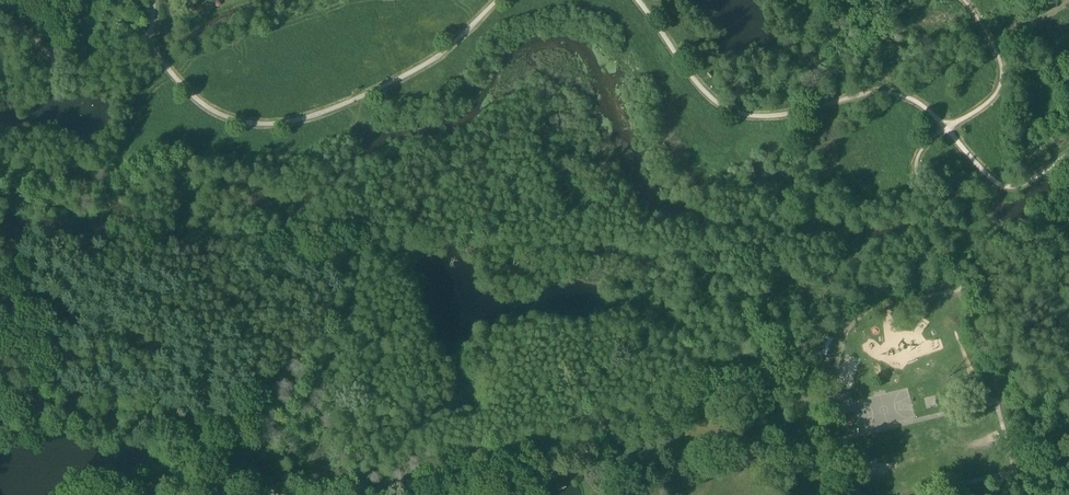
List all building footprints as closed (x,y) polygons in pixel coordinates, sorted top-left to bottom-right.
[(825,336),(818,353),(827,356),(834,339),(825,336)]
